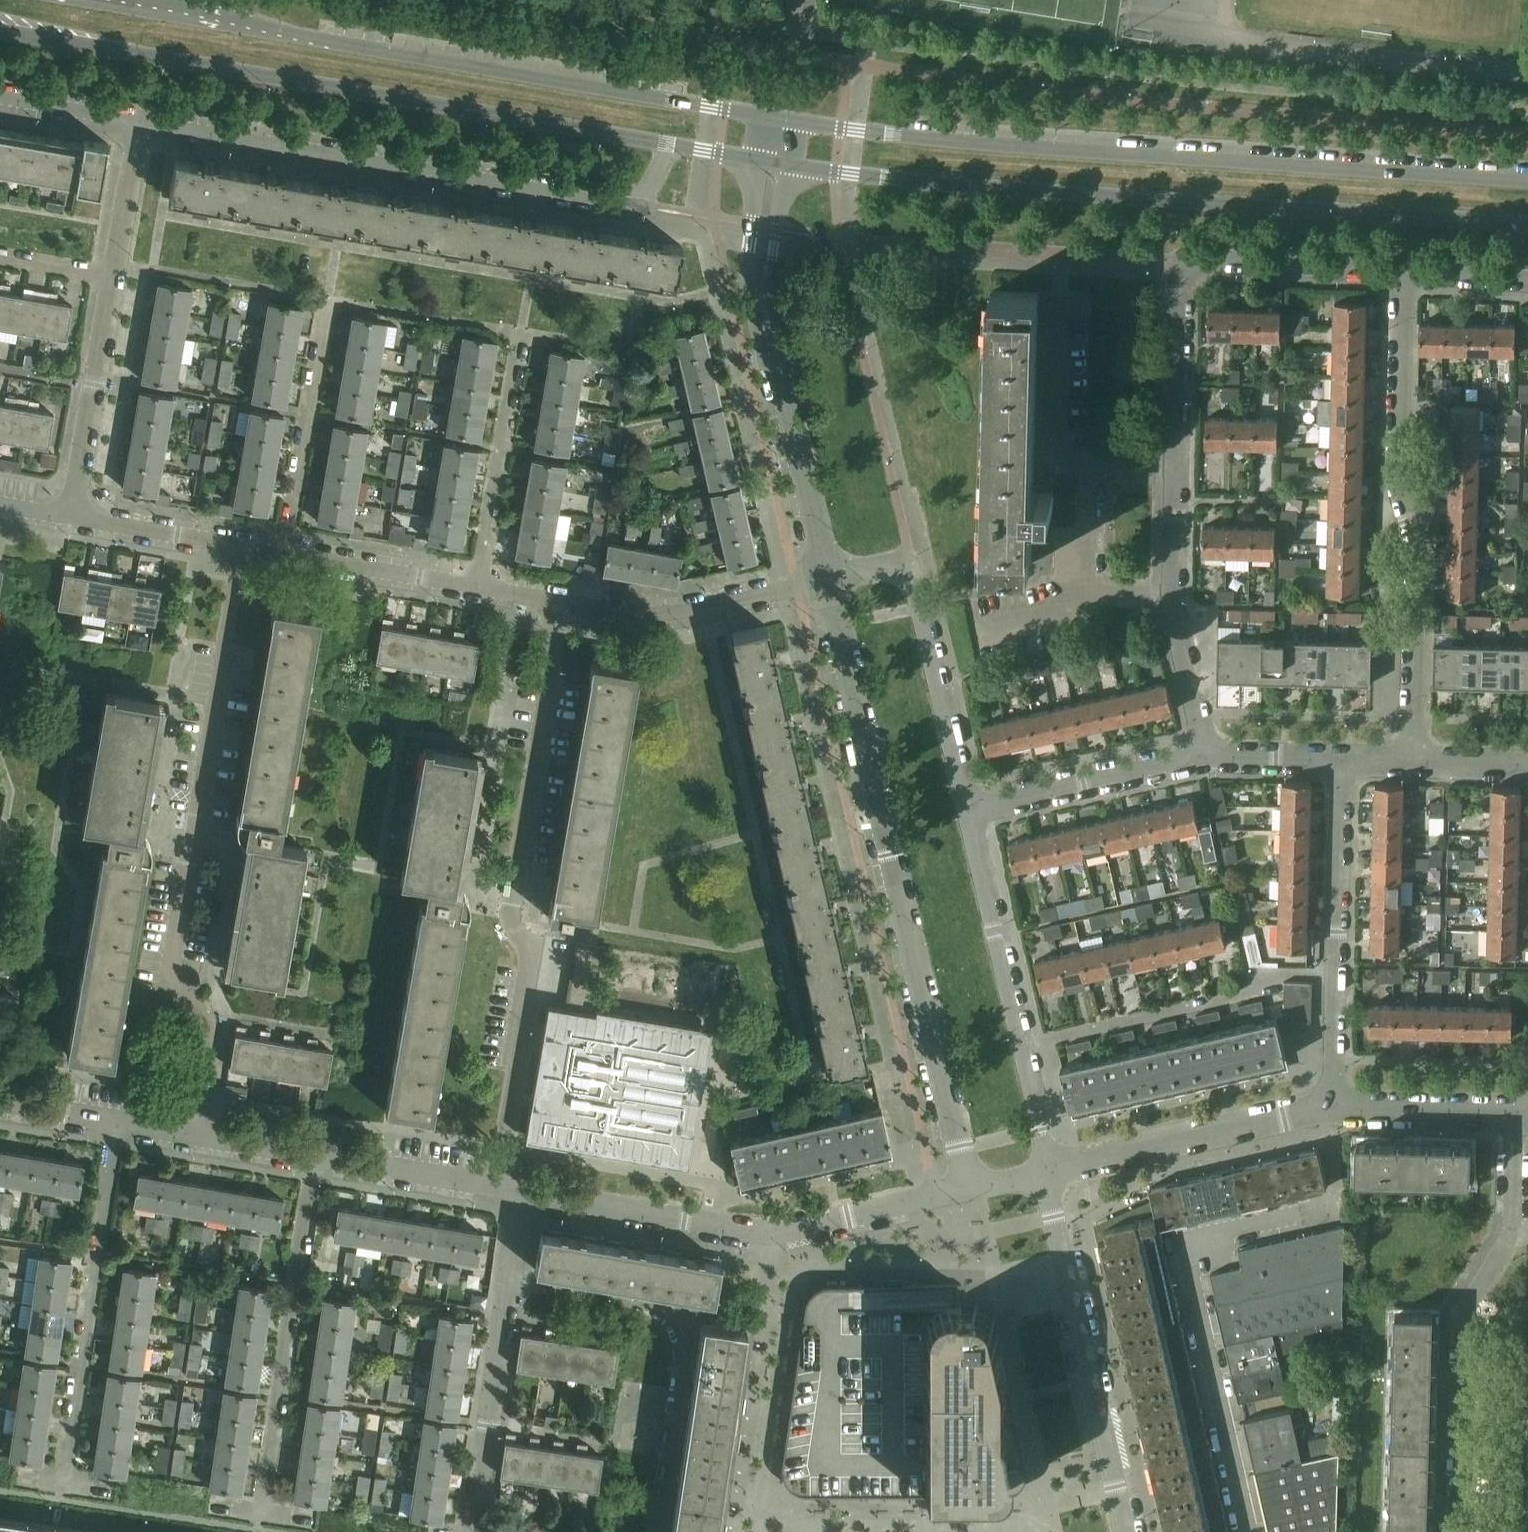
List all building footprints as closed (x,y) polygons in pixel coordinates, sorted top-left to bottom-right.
[(66,141),(0,130),(0,167),(78,180),(76,188),(100,193),(108,144),(84,140),(84,144),(66,141)] [(233,210),(240,171),(176,160),(170,199),(233,210)] [(307,182),(266,175),(240,171),(233,210),(301,222),(307,182)] [(366,193),(329,186),(307,182),(301,222),(360,232),(366,193)] [(497,215),(456,208),(430,203),(423,243),(490,254),(497,215)] [(556,225),(497,215),(490,254),(550,265),(556,225)] [(619,236),(592,231),(556,225),(550,265),(612,275),(619,236)] [(683,247),(619,236),(612,275),(676,286),(683,247)] [(23,297),(9,295),(10,286),(1,284),(0,290),(0,328),(17,331),(23,297)] [(192,290),(159,284),(155,308),(188,313),(192,290)] [(25,288),(23,297),(17,331),(41,335),(47,301),(33,299),(34,290),(25,288)] [(992,290),(991,307),(985,562),(1031,563),(1032,519),(1067,520),(1068,484),(1034,483),(1038,291),(992,290)] [(67,339),(72,306),(56,303),(58,294),(49,292),(47,301),(41,335),(67,339)] [(1334,302),(1334,327),(1365,327),(1366,302),(1334,302)] [(269,303),(265,327),(298,333),(303,309),(269,303)] [(188,313),(155,308),(151,332),(184,338),(188,313)] [(1208,337),(1232,338),(1233,309),(1208,309),(1208,337)] [(1257,310),(1233,309),(1232,338),(1256,338),(1257,310)] [(214,310),(213,317),(212,322),(223,324),(225,312),(214,310)] [(1280,311),(1257,310),(1256,338),(1280,339),(1280,311)] [(242,315),(230,313),(228,325),(240,327),(242,315)] [(353,317),(349,341),(382,347),(386,323),(353,317)] [(1299,317),(1286,317),(1286,326),(1299,326),(1299,317)] [(223,324),(212,322),(210,334),(221,336),(223,324)] [(1444,324),(1419,323),(1419,351),(1443,352),(1444,324)] [(1467,324),(1444,324),(1443,352),(1466,352),(1467,324)] [(1491,325),(1467,324),(1466,352),(1491,353),(1491,325)] [(240,327),(228,325),(226,337),(238,339),(240,327)] [(1515,325),(1491,325),(1491,353),(1514,354),(1515,325)] [(1299,326),(1286,326),(1286,334),(1299,334),(1299,326)] [(298,333),(265,327),(261,352),(294,358),(298,333)] [(1365,327),(1334,327),(1333,351),(1365,352),(1365,327)] [(675,336),(675,337),(681,360),(709,354),(704,330),(675,336)] [(184,338),(151,332),(146,357),(180,362),(184,338)] [(464,336),(459,360),(493,366),(497,342),(464,336)] [(664,340),(651,343),(653,351),(666,348),(664,340)] [(382,347),(349,341),(345,366),(378,371),(382,347)] [(408,344),(407,351),(406,356),(417,358),(420,345),(408,344)] [(436,348),(425,346),(423,358),(434,360),(436,348)] [(551,351),(547,375),(580,381),(584,357),(551,351)] [(1365,352),(1333,351),(1332,375),(1364,376),(1365,352)] [(294,358),(261,352),(257,376),(290,382),(294,358)] [(27,353),(24,367),(35,369),(37,355),(27,353)] [(714,377),(709,354),(681,360),(686,383),(714,377)] [(417,358),(406,356),(404,368),(415,370),(417,358)] [(180,362),(146,357),(142,380),(175,386),(180,362)] [(206,357),(204,367),(204,369),(215,371),(217,359),(206,357)] [(434,360),(423,358),(420,371),(432,372),(434,360)] [(234,362),(222,360),(220,372),(232,374),(234,362)] [(493,366),(459,360),(455,385),(488,390),(493,366)] [(671,372),(669,363),(656,366),(658,375),(671,372)] [(1298,365),(1285,365),(1285,374),(1298,375),(1298,365)] [(378,371),(345,366),(341,390),(374,396),(378,371)] [(215,371),(204,369),(202,381),(213,383),(215,371)] [(1223,369),(1222,382),(1231,382),(1231,369),(1223,369)] [(1240,369),(1231,369),(1231,382),(1240,382),(1240,369)] [(1270,370),(1270,383),(1279,383),(1279,370),(1270,370)] [(232,374),(220,372),(218,384),(230,386),(232,374)] [(1298,375),(1285,374),(1285,382),(1298,383),(1298,375)] [(580,381),(547,375),(543,400),(576,405),(580,381)] [(1364,376),(1332,375),(1332,400),(1363,400),(1364,376)] [(290,382),(257,376),(253,399),(286,405),(290,382)] [(714,377),(686,383),(692,408),(720,401),(714,377)] [(616,380),(615,387),(614,392),(626,394),(628,382),(616,380)] [(1519,384),(1519,394),(1527,394),(1527,384),(1519,384)] [(488,390),(455,385),(451,410),(484,415),(488,390)] [(676,395),(674,386),(662,389),(664,398),(676,395)] [(1433,386),(1433,399),(1442,399),(1442,387),(1433,386)] [(1451,387),(1442,387),(1442,399),(1450,400),(1451,387)] [(1231,388),(1222,388),(1222,400),(1231,401),(1231,388)] [(1239,388),(1231,388),(1231,401),(1239,401),(1239,388)] [(1481,388),(1480,400),(1490,401),(1490,388),(1481,388)] [(1498,388),(1490,388),(1490,401),(1498,401),(1498,388)] [(1278,389),(1270,389),(1269,402),(1278,402),(1278,389)] [(374,396),(341,390),(337,414),(370,419),(374,396)] [(400,391),(399,400),(398,403),(409,405),(411,393),(400,391)] [(173,398),(140,392),(136,416),(169,422),(173,398)] [(626,394),(614,392),(612,404),(623,406),(626,394)] [(428,395),(416,394),(414,406),(426,408),(428,395)] [(28,410),(14,407),(16,398),(6,397),(4,405),(0,431),(0,439),(23,443),(28,410)] [(1318,398),(1317,420),(1330,420),(1331,399),(1318,398)] [(576,405),(543,400),(539,424),(572,429),(576,405)] [(1363,400),(1332,400),(1331,424),(1363,425),(1363,400)] [(30,401),(28,410),(23,443),(48,447),(54,414),(38,411),(39,402),(30,401)] [(409,405),(398,403),(396,415),(407,417),(409,405)] [(426,408),(414,406),(412,418),(423,420),(426,408)] [(1480,407),(1451,406),(1451,431),(1479,432),(1480,407)] [(1520,433),(1520,423),(1520,414),(1513,408),(1512,414),(1507,414),(1507,433),(1520,433)] [(693,415),(694,416),(699,439),(727,433),(722,409),(693,415)] [(484,415),(451,410),(447,433),(480,438),(484,415)] [(251,411),(251,412),(247,436),(280,441),(284,417),(251,411)] [(1297,414),(1284,413),(1284,423),(1297,423),(1297,414)] [(169,422),(136,416),(132,440),(165,446),(169,422)] [(1205,446),(1229,446),(1230,418),(1206,417),(1205,446)] [(196,418),(194,426),(194,430),(205,432),(207,420),(196,418)] [(1254,418),(1230,418),(1229,446),(1253,447),(1254,418)] [(1278,419),(1254,418),(1253,447),(1277,447),(1278,419)] [(682,419),(669,422),(671,431),(684,428),(682,419)] [(223,423),(212,421),(210,433),(221,435),(223,423)] [(1297,423),(1284,423),(1283,431),(1296,431),(1297,423)] [(572,429),(539,424),(535,448),(568,453),(572,429)] [(1363,425),(1331,424),(1331,449),(1362,449),(1363,425)] [(368,431),(334,426),(330,449),(364,454),(368,431)] [(608,427),(607,435),(606,439),(618,441),(620,429),(608,427)] [(205,432),(194,430),(192,442),(203,444),(205,432)] [(1479,432),(1451,431),(1450,456),(1479,456),(1479,432)] [(221,435),(210,433),(208,445),(219,447),(221,435)] [(393,433),(391,446),(402,448),(404,434),(393,433)] [(727,433),(699,439),(704,462),(733,456),(727,433)] [(1520,433),(1507,433),(1507,440),(1520,441),(1520,433)] [(280,441),(247,436),(243,460),(276,465),(280,441)] [(618,441),(606,439),(604,451),(615,453),(618,441)] [(165,446),(132,440),(128,465),(161,470),(165,446)] [(689,451),(687,442),(674,444),(677,454),(689,451)] [(445,445),(445,446),(441,468),(474,474),(478,450),(445,445)] [(364,454),(330,449),(326,473),(359,479),(364,454)] [(1362,449),(1331,449),(1330,472),(1362,473),(1362,449)] [(43,452),(41,466),(54,468),(57,455),(43,452)] [(390,452),(389,459),(388,464),(399,466),(401,454),(390,452)] [(188,466),(199,467),(201,455),(190,453),(188,466)] [(417,456),(406,454),(404,466),(415,468),(417,456)] [(217,457),(206,456),(204,468),(215,470),(217,457)] [(733,456),(704,462),(710,487),(738,480),(733,456)] [(1479,456),(1450,456),(1450,479),(1478,479),(1479,456)] [(276,465),(243,460),(238,484),(272,489),(276,465)] [(566,465),(532,460),(528,484),(561,490),(566,465)] [(1296,462),(1283,462),(1282,471),(1295,472),(1296,462)] [(399,466),(388,464),(386,476),(397,478),(399,466)] [(161,470),(128,465),(124,488),(157,494),(161,470)] [(694,474),(692,465),(680,468),(682,477),(694,474)] [(415,468),(404,466),(402,479),(413,481),(415,468)] [(474,474),(441,468),(437,493),(470,499),(474,474)] [(1506,470),(1506,480),(1519,480),(1519,470),(1506,470)] [(1295,472),(1282,471),(1282,479),(1295,479),(1295,472)] [(1362,473),(1330,472),(1329,497),(1361,497),(1362,473)] [(359,479),(326,473),(322,498),(355,504),(359,479)] [(1478,479),(1450,479),(1449,502),(1477,503),(1478,479)] [(272,489),(238,484),(234,508),(267,513),(272,489)] [(561,490),(528,484),(524,508),(557,514),(561,490)] [(382,499),(393,501),(395,488),(384,486),(382,499)] [(598,488),(597,496),(596,500),(607,502),(609,490),(598,488)] [(740,488),(711,494),(717,519),(746,512),(740,488)] [(411,491),(400,489),(398,502),(409,504),(411,491)] [(181,498),(170,496),(158,493),(156,504),(169,506),(169,503),(180,504),(181,498)] [(470,499),(437,493),(433,517),(466,523),(470,499)] [(1361,497),(1329,497),(1329,520),(1360,521),(1361,497)] [(355,504),(322,498),(318,522),(351,528),(355,504)] [(702,507),(700,498),(687,501),(689,510),(702,507)] [(607,502),(596,500),(594,512),(605,514),(607,502)] [(1477,503),(1449,502),(1448,526),(1477,526),(1477,503)] [(234,507),(221,505),(219,515),(232,517),(234,507)] [(557,514),(524,508),(520,533),(553,539),(557,514)] [(1294,510),(1281,510),(1281,519),(1294,520),(1294,510)] [(746,512),(717,519),(722,542),(751,535),(746,512)] [(466,523),(433,517),(428,541),(462,547),(466,523)] [(1505,517),(1505,527),(1517,527),(1518,518),(1505,517)] [(1294,520),(1281,519),(1281,527),(1294,528),(1294,520)] [(1360,521),(1329,520),(1328,545),(1360,546),(1360,521)] [(707,531),(705,521),(693,524),(695,533),(707,531)] [(590,535),(601,537),(603,524),(592,522),(590,535)] [(627,535),(636,536),(638,524),(629,522),(627,535)] [(658,548),(661,528),(652,526),(650,539),(648,546),(658,548)] [(1202,554),(1227,554),(1227,526),(1203,526),(1202,554)] [(1251,527),(1227,526),(1227,554),(1251,555),(1251,527)] [(1477,526),(1448,526),(1448,550),(1476,551),(1477,526)] [(352,527),(350,537),(363,539),(364,529),(352,527)] [(1275,527),(1251,527),(1251,555),(1274,556),(1275,527)] [(1517,527),(1505,527),(1504,535),(1517,535),(1517,527)] [(673,543),(682,545),(685,532),(675,530),(673,543)] [(553,539),(520,533),(516,556),(549,562),(553,539)] [(751,535),(722,542),(728,566),(756,560),(751,535)] [(428,540),(415,538),(413,548),(426,550),(428,540)] [(633,548),(609,544),(604,573),(628,577),(633,548)] [(713,553),(710,544),(698,547),(700,556),(713,553)] [(1360,546),(1328,545),(1328,569),(1359,570),(1360,546)] [(651,581),(657,552),(633,548),(628,577),(651,581)] [(1476,551),(1448,550),(1447,573),(1476,573),(1476,551)] [(676,586),(681,557),(657,552),(651,581),(676,586)] [(1293,559),(1280,558),(1280,568),(1293,568),(1293,559)] [(75,566),(66,564),(59,606),(82,610),(88,577),(74,575),(75,566)] [(585,564),(583,577),(594,579),(596,566),(585,564)] [(1504,565),(1503,574),(1516,574),(1516,565),(1504,565)] [(90,568),(88,577),(82,610),(106,615),(112,581),(98,579),(99,570),(90,568)] [(1293,568),(1280,568),(1280,576),(1293,576),(1293,568)] [(1359,570),(1328,569),(1327,593),(1358,594),(1359,570)] [(113,572),(112,581),(106,615),(130,619),(135,585),(121,583),(123,574),(113,572)] [(1476,573),(1447,573),(1447,596),(1475,597),(1476,573)] [(1516,574),(1503,574),(1503,582),(1516,582),(1516,574)] [(137,576),(135,585),(130,619),(155,623),(161,590),(145,587),(146,578),(137,576)] [(1217,590),(1217,603),(1226,603),(1226,590),(1217,590)] [(1234,590),(1226,590),(1226,603),(1234,603),(1234,590)] [(1265,591),(1264,603),(1273,604),(1274,591),(1265,591)] [(318,629),(320,617),(274,609),(272,621),(277,622),(244,815),(239,814),(238,821),(237,823),(237,825),(238,827),(238,829),(239,830),(239,832),(240,834),(241,836),(242,837),(245,838),(245,839),(252,840),(230,971),(275,978),(275,981),(283,982),(306,848),(279,843),(282,823),(285,823),(285,822),(318,629)] [(1241,619),(1241,609),(1229,609),(1229,619),(1241,619)] [(1250,620),(1262,620),(1263,610),(1251,610),(1250,620)] [(1275,610),(1263,610),(1262,620),(1275,620),(1275,610)] [(1294,621),(1306,621),(1306,611),(1294,611),(1294,621)] [(1318,611),(1306,611),(1306,621),(1318,621),(1318,611)] [(1337,622),(1349,622),(1349,612),(1337,612),(1337,622)] [(1361,612),(1349,612),(1349,622),(1361,622),(1361,612)] [(1457,625),(1457,615),(1445,615),(1445,625),(1457,625)] [(1466,625),(1478,625),(1479,615),(1467,615),(1466,625)] [(1491,616),(1479,615),(1478,625),(1491,626),(1491,616)] [(1510,626),(1522,627),(1522,616),(1510,616),(1510,626)] [(393,620),(384,619),(377,661),(400,665),(406,632),(392,629),(393,620)] [(408,623),(406,632),(400,665),(424,669),(430,636),(416,633),(417,624),(408,623)] [(448,673),(453,640),(439,637),(441,628),(431,627),(430,636),(424,669),(448,673)] [(728,636),(728,637),(743,699),(782,690),(767,627),(728,636)] [(455,631),(453,640),(448,673),(473,677),(479,644),(463,641),(464,632),(455,631)] [(131,633),(129,645),(147,649),(149,637),(131,633)] [(1240,638),(1217,638),(1216,679),(1239,680),(1240,638)] [(1262,639),(1240,638),(1239,680),(1261,681),(1262,639)] [(1140,639),(1132,641),(1135,654),(1143,652),(1140,639)] [(1284,639),(1262,639),(1261,681),(1283,681),(1284,639)] [(1305,640),(1284,639),(1283,681),(1304,682),(1305,640)] [(1327,640),(1305,640),(1304,682),(1326,682),(1327,640)] [(1348,641),(1327,640),(1326,682),(1347,683),(1348,641)] [(1135,654),(1132,641),(1123,643),(1126,656),(1135,654)] [(1371,642),(1348,641),(1347,683),(1370,683),(1371,642)] [(1456,644),(1433,643),(1432,685),(1455,685),(1456,644)] [(1478,644),(1456,644),(1455,685),(1477,686),(1478,644)] [(1500,645),(1478,644),(1477,686),(1498,686),(1500,645)] [(1521,645),(1500,645),(1498,686),(1520,687),(1521,645)] [(1094,650),(1085,652),(1088,664),(1096,662),(1094,650)] [(679,651),(661,655),(666,678),(685,674),(679,651)] [(1088,664),(1085,652),(1077,653),(1080,666),(1088,664)] [(1048,660),(1040,662),(1043,674),(1051,672),(1048,660)] [(1040,662),(1031,664),(1034,676),(1043,674),(1040,662)] [(558,898),(552,897),(549,917),(583,923),(584,915),(596,917),(599,905),(598,904),(636,684),(639,672),(592,664),(590,676),(595,677),(558,898)] [(1017,667),(1002,670),(994,672),(997,685),(1005,683),(1005,682),(1019,679),(1017,667)] [(994,672),(985,674),(988,687),(997,685),(994,672)] [(1166,682),(1142,688),(1149,715),(1172,710),(1166,682)] [(1142,688),(1119,693),(1125,721),(1149,715),(1142,688)] [(782,690),(743,699),(756,759),(795,750),(782,690)] [(83,825),(84,825),(110,830),(107,850),(104,849),(103,851),(104,851),(71,1043),(70,1043),(68,1055),(114,1064),(117,1051),(111,1050),(145,858),(150,859),(151,852),(151,850),(151,848),(151,846),(151,844),(150,842),(149,840),(148,838),(147,837),(146,835),(143,835),(144,834),(137,833),(159,702),(114,694),(114,692),(106,691),(83,825)] [(1119,693),(1096,698),(1102,726),(1125,721),(1119,693)] [(1096,698),(1073,704),(1079,731),(1102,726),(1096,698)] [(1073,704),(1050,709),(1057,736),(1079,731),(1073,704)] [(1050,709),(1027,714),(1034,742),(1057,736),(1050,709)] [(1011,747),(1005,719),(982,724),(979,713),(973,715),(977,734),(983,733),(987,752),(1011,747)] [(1027,714),(1005,719),(1011,747),(1034,742),(1027,714)] [(429,1105),(462,912),(468,913),(469,906),(469,904),(469,902),(469,900),(469,899),(468,897),(467,895),(466,893),(465,891),(464,890),(462,890),(462,889),(455,887),(477,757),(432,749),(432,747),(424,745),(401,880),(402,880),(428,884),(424,904),(422,904),(421,905),(422,905),(389,1098),(388,1098),(386,1110),(433,1118),(435,1105),(429,1105)] [(795,750),(756,759),(771,822),(810,813),(795,750)] [(1311,782),(1282,782),(1282,806),(1310,807),(1311,782)] [(1375,784),(1374,808),(1402,809),(1403,785),(1375,784)] [(1520,788),(1492,787),(1491,811),(1519,812),(1520,788)] [(1224,796),(1211,799),(1213,808),(1226,805),(1224,796)] [(1197,818),(1193,800),(1169,805),(1176,833),(1197,828),(1199,827),(1197,818)] [(1430,801),(1430,810),(1443,810),(1443,801),(1430,801)] [(1462,802),(1449,802),(1448,810),(1461,810),(1462,802)] [(1169,805),(1146,810),(1152,838),(1176,833),(1169,805)] [(1226,805),(1213,808),(1215,816),(1228,813),(1226,805)] [(1271,806),(1269,825),(1280,826),(1282,806),(1271,806)] [(1310,807),(1282,806),(1281,830),(1309,831),(1310,807)] [(1402,809),(1374,808),(1373,832),(1402,833),(1402,809)] [(1146,810),(1122,816),(1129,843),(1152,838),(1146,810)] [(1443,810),(1430,810),(1430,818),(1442,819),(1443,810)] [(1461,810),(1448,810),(1448,819),(1461,819),(1461,810)] [(1519,812),(1491,811),(1490,835),(1519,835),(1519,812)] [(824,876),(816,841),(810,813),(771,822),(785,884),(824,876)] [(1215,840),(1213,830),(1211,831),(1211,828),(1212,828),(1209,815),(1197,818),(1199,827),(1197,828),(1205,861),(1217,858),(1214,841),(1215,840)] [(1122,816),(1100,821),(1106,849),(1129,843),(1122,816)] [(1100,821),(1077,826),(1083,854),(1106,849),(1100,821)] [(1077,826),(1054,831),(1060,859),(1083,854),(1077,826)] [(1309,831),(1281,830),(1280,854),(1309,855),(1309,831)] [(1054,831),(1032,836),(1038,864),(1060,859),(1054,831)] [(1402,833),(1373,832),(1373,856),(1401,857),(1402,833)] [(1519,835),(1490,835),(1490,859),(1518,860),(1519,835)] [(1038,864),(1032,836),(1007,842),(1014,869),(1009,871),(1011,883),(1019,881),(1017,869),(1038,864)] [(1235,844),(1222,846),(1224,856),(1237,853),(1235,844)] [(1428,848),(1428,857),(1441,858),(1441,848),(1428,848)] [(1460,849),(1447,849),(1447,858),(1460,858),(1460,849)] [(1237,853),(1224,856),(1226,863),(1238,860),(1237,853)] [(1309,855),(1280,854),(1280,879),(1308,879),(1309,855)] [(1401,857),(1373,856),(1372,880),(1400,881),(1401,857)] [(1441,858),(1428,857),(1428,866),(1441,866),(1441,858)] [(1460,858),(1447,858),(1447,866),(1460,866),(1460,858)] [(1518,860),(1490,859),(1489,883),(1517,884),(1518,860)] [(1194,873),(1185,875),(1188,888),(1197,886),(1194,873)] [(1177,877),(1180,890),(1188,888),(1185,875),(1177,877)] [(824,876),(785,884),(799,946),(838,938),(824,876)] [(1308,879),(1280,879),(1279,901),(1308,901),(1308,879)] [(1400,881),(1372,880),(1372,903),(1400,904),(1400,881)] [(1517,884),(1489,883),(1488,905),(1517,906),(1517,884)] [(1148,884),(1138,886),(1141,898),(1151,896),(1148,884)] [(1131,888),(1134,900),(1141,898),(1138,886),(1131,888)] [(1246,891),(1233,894),(1235,903),(1248,900),(1246,891)] [(1198,892),(1189,893),(1192,906),(1201,904),(1198,892)] [(1189,893),(1181,895),(1184,908),(1192,906),(1189,893)] [(1102,894),(1093,896),(1096,909),(1105,907),(1102,894)] [(1427,895),(1427,904),(1440,904),(1440,896),(1427,895)] [(1085,898),(1088,911),(1096,909),(1093,896),(1085,898)] [(1446,896),(1446,904),(1459,905),(1459,896),(1446,896)] [(1248,900),(1235,903),(1237,911),(1249,908),(1248,900)] [(1308,901),(1279,901),(1279,924),(1307,925),(1308,901)] [(1152,902),(1143,904),(1145,917),(1155,915),(1152,902)] [(1400,904),(1372,903),(1371,926),(1399,927),(1400,904)] [(1143,904),(1135,906),(1138,918),(1145,917),(1143,904)] [(1440,904),(1427,904),(1427,913),(1440,913),(1440,904)] [(1459,905),(1446,904),(1446,913),(1459,913),(1459,905)] [(1056,905),(1048,907),(1051,919),(1058,917),(1056,905)] [(1517,906),(1488,905),(1488,929),(1516,930),(1517,906)] [(1039,909),(1042,921),(1051,919),(1048,907),(1039,909)] [(1106,913),(1097,915),(1100,927),(1109,925),(1106,913)] [(1100,927),(1097,915),(1089,916),(1092,929),(1100,927)] [(1220,918),(1196,923),(1202,951),(1226,945),(1220,918)] [(1060,923),(1052,925),(1055,938),(1063,936),(1060,923)] [(1196,923),(1173,928),(1179,956),(1202,951),(1196,923)] [(1253,923),(1240,926),(1242,935),(1255,932),(1253,923)] [(1307,925),(1279,924),(1278,948),(1307,949),(1307,925)] [(1055,938),(1052,925),(1043,927),(1046,940),(1055,938)] [(1399,927),(1371,926),(1370,950),(1399,951),(1399,927)] [(1173,928),(1149,934),(1156,962),(1179,956),(1173,928)] [(1516,930),(1488,929),(1487,953),(1516,954),(1516,930)] [(1149,934),(1126,939),(1133,967),(1156,962),(1149,934)] [(838,938),(799,946),(814,1009),(853,1001),(838,938)] [(1126,939),(1104,944),(1110,972),(1133,967),(1126,939)] [(576,942),(574,954),(602,959),(604,947),(576,942)] [(1104,944),(1081,949),(1087,977),(1110,972),(1104,944)] [(1081,949),(1059,954),(1065,982),(1087,977),(1081,949)] [(1430,964),(1439,964),(1439,951),(1430,951),(1430,964)] [(1454,952),(1445,951),(1445,964),(1453,965),(1454,952)] [(602,959),(574,954),(572,967),(599,972),(602,959)] [(1041,988),(1065,982),(1059,954),(1034,960),(1041,988)] [(599,972),(572,967),(570,980),(597,985),(599,972)] [(1385,982),(1394,982),(1394,969),(1386,969),(1385,982)] [(1403,969),(1394,969),(1394,982),(1403,982),(1403,969)] [(1441,995),(1441,983),(1442,970),(1433,970),(1433,983),(1431,983),(1431,995),(1441,995)] [(1450,983),(1450,970),(1442,970),(1441,983),(1450,983)] [(1480,984),(1488,984),(1489,971),(1480,971),(1480,984)] [(1497,972),(1489,971),(1488,984),(1497,984),(1497,972)] [(597,985),(570,980),(568,993),(595,997),(597,985)] [(1284,981),(1284,994),(1309,995),(1310,982),(1284,981)] [(595,997),(568,993),(565,1007),(593,1011),(595,997)] [(1309,995),(1284,994),(1283,1007),(1309,1008),(1309,995)] [(1261,999),(1250,1002),(1252,1010),(1263,1008),(1261,999)] [(853,1001),(814,1009),(828,1074),(867,1065),(853,1001)] [(1250,1002),(1237,1005),(1239,1013),(1252,1010),(1250,1002)] [(1368,1033),(1393,1033),(1393,1005),(1369,1004),(1368,1033)] [(526,1135),(525,1140),(688,1168),(704,1076),(711,1033),(712,1028),(597,1009),(596,1013),(593,1013),(565,1008),(548,1005),(548,1006),(547,1013),(545,1025),(540,1055),(533,1097),(531,1107),(526,1135)] [(1417,1005),(1393,1005),(1393,1033),(1416,1034),(1417,1005)] [(1441,1006),(1417,1005),(1416,1034),(1440,1035),(1441,1006)] [(1464,1007),(1441,1006),(1440,1035),(1463,1035),(1464,1007)] [(1309,1008),(1283,1007),(1283,1021),(1309,1021),(1309,1008)] [(1488,1007),(1464,1007),(1463,1035),(1487,1036),(1488,1007)] [(1512,1008),(1488,1007),(1487,1036),(1511,1036),(1512,1008)] [(1219,1009),(1206,1012),(1208,1020),(1221,1017),(1219,1009)] [(1206,1012),(1195,1014),(1197,1023),(1208,1020),(1206,1012)] [(1276,1017),(1254,1022),(1264,1063),(1285,1058),(1276,1017)] [(1175,1019),(1164,1021),(1166,1030),(1177,1027),(1175,1019)] [(1164,1021),(1152,1024),(1154,1032),(1166,1030),(1164,1021)] [(1254,1022),(1233,1027),(1242,1068),(1264,1063),(1254,1022)] [(245,1036),(247,1027),(238,1026),(231,1068),(254,1072),(259,1039),(245,1036)] [(1233,1027),(1211,1032),(1220,1073),(1242,1068),(1233,1027)] [(1133,1029),(1121,1031),(1123,1040),(1134,1037),(1133,1029)] [(278,1076),(284,1043),(269,1040),(271,1031),(262,1030),(260,1039),(259,1039),(254,1072),(278,1076)] [(1121,1031),(1109,1034),(1111,1042),(1123,1040),(1121,1031)] [(1211,1032),(1190,1037),(1199,1077),(1220,1073),(1211,1032)] [(301,1080),(307,1047),(293,1044),(294,1035),(285,1034),(284,1043),(278,1076),(301,1080)] [(1190,1037),(1168,1042),(1178,1082),(1199,1077),(1190,1037)] [(327,1084),(332,1051),(316,1048),(318,1039),(309,1038),(307,1047),(301,1080),(327,1084)] [(1090,1038),(1078,1041),(1080,1049),(1092,1047),(1090,1038)] [(1078,1041),(1066,1044),(1068,1052),(1080,1049),(1078,1041)] [(1168,1042),(1147,1046),(1156,1087),(1178,1082),(1168,1042)] [(1156,1087),(1147,1046),(1125,1052),(1134,1092),(1156,1087)] [(1134,1092),(1125,1052),(1104,1056),(1113,1097),(1134,1092)] [(1104,1056),(1083,1061),(1092,1102),(1113,1097),(1104,1056)] [(1083,1061),(1061,1066),(1060,1066),(1070,1107),(1092,1102),(1083,1061)] [(864,1080),(853,1083),(854,1091),(866,1088),(864,1080)] [(852,1083),(840,1086),(842,1094),(853,1091),(852,1083)] [(226,1085),(224,1096),(235,1097),(237,1087),(226,1085)] [(812,1100),(824,1098),(822,1090),(810,1092),(812,1100)] [(800,1095),(788,1097),(790,1105),(802,1103),(800,1095)] [(790,1105),(788,1097),(777,1100),(778,1108),(790,1105)] [(757,1105),(746,1107),(748,1115),(759,1113),(757,1105)] [(746,1107),(733,1110),(735,1118),(748,1115),(746,1107)] [(881,1107),(859,1112),(869,1153),(890,1148),(881,1107)] [(859,1112),(838,1117),(847,1158),(869,1153),(859,1112)] [(838,1117),(817,1122),(826,1163),(847,1158),(838,1117)] [(817,1122),(795,1127),(804,1168),(826,1163),(817,1122)] [(795,1127),(774,1132),(783,1172),(804,1168),(795,1127)] [(774,1132),(752,1137),(761,1177),(783,1172),(774,1132)] [(752,1137),(730,1142),(739,1182),(761,1177),(752,1137)] [(1381,1138),(1381,1141),(1357,1140),(1356,1177),(1412,1179),(1413,1142),(1391,1141),(1391,1138),(1381,1138)] [(1437,1142),(1433,1142),(1413,1142),(1412,1179),(1470,1180),(1471,1143),(1447,1142),(1447,1139),(1437,1139),(1437,1142)] [(1317,1148),(1288,1154),(1297,1194),(1326,1187),(1317,1148)] [(0,1151),(0,1181),(7,1182),(12,1153),(0,1151)] [(35,1157),(12,1153),(7,1182),(30,1186),(35,1157)] [(1297,1194),(1288,1154),(1261,1161),(1270,1200),(1297,1194)] [(59,1161),(35,1157),(30,1186),(54,1190),(59,1161)] [(79,1194),(84,1165),(59,1161),(54,1190),(79,1194)] [(1261,1161),(1233,1167),(1242,1206),(1270,1200),(1261,1161)] [(1233,1167),(1205,1173),(1214,1212),(1242,1206),(1233,1167)] [(1205,1173),(1178,1180),(1186,1219),(1214,1212),(1205,1173)] [(159,1208),(164,1179),(139,1175),(135,1204),(159,1208)] [(183,1212),(187,1183),(164,1179),(159,1208),(183,1212)] [(1149,1186),(1152,1198),(1156,1214),(1158,1225),(1186,1219),(1178,1180),(1149,1186)] [(206,1216),(211,1187),(187,1183),(183,1212),(206,1216)] [(235,1191),(211,1187),(206,1216),(230,1220),(235,1191)] [(258,1195),(235,1191),(230,1220),(253,1224),(258,1195)] [(12,1207),(14,1195),(5,1193),(1,1213),(10,1215),(11,1207),(12,1207)] [(278,1228),(283,1199),(258,1195),(253,1224),(278,1228)] [(41,1212),(50,1214),(52,1201),(43,1200),(41,1212)] [(59,1216),(61,1203),(52,1201),(50,1214),(59,1216)] [(334,1238),(358,1242),(363,1213),(339,1209),(334,1238)] [(382,1246),(387,1217),(363,1213),(358,1242),(382,1246)] [(1097,1239),(1098,1242),(1100,1241),(1103,1255),(1106,1266),(1109,1281),(1112,1292),(1115,1308),(1118,1319),(1122,1336),(1124,1347),(1128,1363),(1130,1374),(1134,1390),(1137,1401),(1141,1418),(1143,1430),(1147,1446),(1149,1457),(1153,1473),(1156,1484),(1159,1500),(1162,1511),(1165,1527),(1167,1531),(1228,1531),(1227,1525),(1221,1499),(1214,1472),(1208,1444),(1202,1418),(1196,1389),(1189,1361),(1183,1334),(1177,1307),(1171,1280),(1164,1253),(1158,1225),(1156,1214),(1136,1219),(1136,1218),(1105,1226),(1107,1237),(1097,1239)] [(410,1221),(387,1217),(382,1246),(405,1250),(410,1221)] [(155,1232),(157,1219),(148,1218),(145,1230),(155,1232)] [(166,1221),(157,1219),(155,1232),(164,1234),(166,1221)] [(429,1254),(434,1225),(410,1221),(405,1250),(429,1254)] [(1345,1224),(1240,1248),(1238,1248),(1242,1266),(1210,1273),(1217,1302),(1343,1274),(1345,1224)] [(457,1229),(434,1225),(429,1254),(453,1258),(457,1229)] [(202,1240),(204,1227),(195,1226),(193,1239),(202,1240)] [(213,1229),(204,1227),(202,1240),(211,1242),(213,1229)] [(477,1262),(482,1233),(457,1229),(453,1258),(477,1262)] [(601,1242),(542,1232),(535,1269),(595,1280),(601,1242)] [(240,1247),(249,1248),(251,1235),(242,1234),(240,1247)] [(258,1250),(260,1237),(251,1235),(249,1248),(258,1250)] [(660,1252),(601,1242),(595,1280),(654,1290),(660,1252)] [(345,1264),(354,1266),(356,1253),(347,1252),(345,1264)] [(721,1263),(660,1252),(654,1290),(714,1300),(721,1263)] [(363,1267),(365,1255),(356,1253),(354,1266),(363,1267)] [(40,1256),(37,1280),(68,1284),(72,1261),(40,1256)] [(401,1274),(404,1261),(394,1260),(392,1272),(401,1274)] [(410,1276),(412,1263),(404,1261),(401,1274),(410,1276)] [(0,1267),(0,1279),(8,1281),(9,1268),(0,1267)] [(439,1281),(448,1282),(451,1269),(442,1268),(439,1281)] [(124,1269),(121,1292),(152,1297),(156,1273),(124,1269)] [(458,1284),(460,1271),(451,1269),(448,1282),(458,1284)] [(1343,1274),(1217,1302),(1226,1341),(1273,1330),(1342,1315),(1343,1274)] [(68,1284),(37,1280),(33,1305),(65,1309),(68,1284)] [(781,1467),(781,1468),(781,1470),(781,1472),(782,1474),(782,1476),(783,1477),(783,1479),(784,1481),(785,1482),(785,1483),(786,1484),(787,1485),(788,1486),(789,1487),(790,1487),(790,1488),(791,1489),(793,1490),(794,1491),(796,1492),(797,1492),(799,1493),(800,1493),(802,1494),(804,1494),(805,1494),(816,1494),(924,1494),(992,1494),(1003,1493),(1005,1493),(1007,1493),(1009,1492),(1011,1492),(1013,1491),(1015,1490),(1016,1489),(1018,1488),(1020,1487),(1021,1486),(1021,1485),(1022,1485),(1023,1484),(1023,1483),(1024,1482),(1025,1481),(1025,1480),(1026,1479),(1026,1478),(1026,1477),(1026,1476),(1027,1476),(1027,1475),(1027,1474),(1027,1473),(1027,1472),(1027,1471),(1027,1470),(1027,1469),(1027,1468),(1027,1467),(1027,1466),(1027,1465),(1027,1464),(994,1317),(993,1317),(993,1316),(993,1315),(992,1314),(992,1313),(991,1313),(991,1312),(990,1311),(989,1311),(989,1310),(988,1310),(988,1309),(987,1309),(987,1308),(986,1308),(985,1308),(985,1307),(984,1307),(983,1307),(982,1306),(981,1306),(980,1306),(979,1306),(978,1306),(977,1306),(961,1306),(962,1287),(962,1284),(903,1284),(839,1285),(829,1285),(827,1285),(826,1285),(824,1285),(823,1285),(822,1286),(820,1286),(819,1287),(817,1288),(816,1289),(814,1290),(813,1291),(811,1293),(810,1294),(808,1296),(807,1298),(806,1300),(806,1302),(805,1304),(805,1305),(805,1306),(781,1465),(781,1467)] [(240,1286),(237,1310),(268,1314),(272,1290),(240,1286)] [(121,1292),(117,1317),(149,1321),(152,1297),(121,1292)] [(182,1294),(180,1306),(191,1308),(193,1296),(182,1294)] [(209,1298),(198,1296),(196,1308),(208,1310),(209,1298)] [(324,1298),(321,1322),(352,1327),(356,1303),(324,1298)] [(65,1309),(33,1305),(29,1329),(61,1334),(65,1309)] [(191,1308),(180,1306),(178,1318),(189,1320),(191,1308)] [(208,1310),(196,1308),(195,1321),(206,1322),(208,1310)] [(268,1314),(237,1310),(233,1334),(265,1338),(268,1314)] [(1395,1312),(1395,1313),(1393,1378),(1431,1378),(1432,1313),(1395,1312)] [(1341,1338),(1342,1315),(1273,1330),(1278,1352),(1341,1338)] [(440,1316),(437,1339),(468,1344),(472,1320),(440,1316)] [(117,1317),(114,1341),(145,1346),(149,1321),(117,1317)] [(352,1327),(321,1322),(317,1346),(349,1351),(352,1327)] [(672,1531),(716,1531),(746,1328),(703,1322),(702,1333),(672,1531)] [(382,1324),(380,1336),(391,1338),(393,1325),(382,1324)] [(517,1367),(540,1371),(545,1337),(531,1335),(532,1326),(523,1325),(517,1367)] [(398,1326),(396,1338),(407,1340),(409,1328),(398,1326)] [(547,1328),(545,1337),(540,1371),(564,1374),(569,1341),(555,1339),(556,1330),(547,1328)] [(61,1334),(29,1329),(26,1353),(57,1358),(61,1334)] [(1279,1360),(1278,1352),(1273,1330),(1226,1341),(1232,1371),(1279,1360)] [(588,1378),(593,1345),(578,1342),(580,1333),(570,1332),(569,1341),(564,1374),(588,1378)] [(265,1338),(233,1334),(229,1358),(261,1363),(265,1338)] [(391,1338),(380,1336),(378,1348),(389,1350),(391,1338)] [(613,1382),(618,1349),(602,1346),(603,1337),(594,1336),(593,1345),(588,1378),(613,1382)] [(407,1340),(396,1338),(394,1350),(406,1352),(407,1340)] [(468,1344),(437,1339),(433,1363),(465,1368),(468,1344)] [(145,1346),(114,1341),(110,1365),(142,1370),(145,1346)] [(175,1341),(173,1354),(184,1355),(186,1343),(175,1341)] [(191,1344),(189,1356),(200,1358),(202,1346),(191,1344)] [(349,1351),(317,1346),(314,1370),(345,1375),(349,1351)] [(184,1355),(173,1354),(171,1366),(182,1367),(184,1355)] [(200,1358),(189,1356),(187,1368),(199,1370),(200,1358)] [(261,1363),(229,1358),(226,1382),(257,1387),(261,1363)] [(1286,1389),(1279,1360),(1232,1371),(1239,1400),(1286,1389)] [(25,1361),(21,1384),(53,1389),(56,1366),(25,1361)] [(465,1368),(433,1363),(429,1387),(461,1392),(465,1368)] [(345,1375),(314,1370),(310,1395),(341,1400),(345,1375)] [(375,1371),(373,1383),(384,1385),(386,1373),(375,1371)] [(109,1374),(105,1397),(137,1401),(140,1378),(109,1374)] [(391,1374),(389,1386),(400,1387),(402,1375),(391,1374)] [(1431,1378),(1393,1378),(1392,1443),(1429,1443),(1431,1378)] [(384,1385),(373,1383),(371,1395),(382,1397),(384,1385)] [(53,1389),(21,1384),(18,1409),(49,1414),(53,1389)] [(400,1387),(389,1386),(387,1398),(399,1400),(400,1387)] [(461,1392),(429,1387),(426,1412),(457,1417),(461,1392)] [(225,1390),(221,1414),(253,1419),(256,1395),(225,1390)] [(105,1397),(102,1422),(133,1426),(137,1401),(105,1397)] [(166,1399),(164,1411),(176,1412),(177,1400),(166,1399)] [(182,1401),(181,1413),(192,1415),(194,1403),(182,1401)] [(309,1403),(305,1426),(337,1431),(340,1408),(309,1403)] [(49,1414),(18,1409),(14,1433),(45,1438),(49,1414)] [(1302,1460),(1298,1441),(1290,1409),(1244,1419),(1255,1470),(1302,1460)] [(176,1412),(164,1411),(162,1423),(174,1425),(176,1412)] [(192,1415),(181,1413),(179,1425),(190,1427),(192,1415)] [(253,1419),(221,1414),(218,1439),(249,1443),(253,1419)] [(425,1420),(421,1443),(453,1448),(456,1425),(425,1420)] [(133,1426),(102,1422),(98,1446),(130,1450),(133,1426)] [(337,1431),(305,1426),(302,1451),(333,1456),(337,1431)] [(1338,1451),(1337,1452),(1338,1434),(1336,1427),(1328,1428),(1329,1434),(1298,1441),(1302,1460),(1255,1470),(1269,1531),(1336,1531),(1338,1451)] [(366,1428),(364,1440),(376,1442),(377,1430),(366,1428)] [(383,1431),(381,1443),(392,1444),(394,1432),(383,1431)] [(45,1438),(14,1433),(10,1458),(42,1462),(45,1438)] [(501,1475),(525,1479),(529,1445),(515,1443),(516,1434),(507,1433),(501,1475)] [(531,1436),(529,1445),(525,1479),(548,1482),(553,1449),(539,1447),(540,1438),(531,1436)] [(249,1443),(218,1439),(214,1463),(245,1468),(249,1443)] [(376,1442),(364,1440),(363,1452),(374,1454),(376,1442)] [(555,1440),(553,1449),(548,1482),(572,1486),(577,1452),(563,1450),(564,1441),(555,1440)] [(392,1444),(381,1443),(379,1455),(390,1456),(392,1444)] [(453,1448),(421,1443),(417,1468),(449,1473),(453,1448)] [(578,1443),(577,1452),(572,1486),(598,1489),(602,1456),(586,1454),(588,1445),(578,1443)] [(1429,1443),(1392,1443),(1390,1507),(1427,1508),(1429,1443)] [(130,1450),(98,1446),(95,1470),(126,1475),(130,1450)] [(159,1446),(157,1458),(169,1460),(170,1448),(159,1446)] [(187,1450),(175,1449),(173,1461),(185,1463),(187,1450)] [(333,1456),(302,1451),(298,1475),(330,1480),(333,1456)] [(169,1460),(157,1458),(155,1471),(167,1472),(169,1460)] [(185,1463),(173,1461),(172,1473),(183,1475),(185,1463)] [(245,1468),(214,1463),(210,1487),(242,1492),(245,1468)] [(449,1473),(417,1468),(414,1492),(445,1497),(449,1473)] [(330,1480),(298,1475),(294,1499),(326,1504),(330,1480)] [(359,1476),(357,1488),(369,1490),(370,1478),(359,1476)] [(387,1480),(376,1478),(374,1490),(385,1492),(387,1480)] [(369,1490),(357,1488),(355,1500),(367,1502),(369,1490)] [(383,1504),(385,1492),(374,1490),(372,1502),(371,1510),(382,1511),(383,1504)] [(445,1497),(414,1492),(410,1517),(442,1521),(445,1497)] [(1390,1507),(1389,1531),(1427,1531),(1427,1508),(1390,1507)] [(0,1523),(0,1531),(61,1531),(0,1523)]
